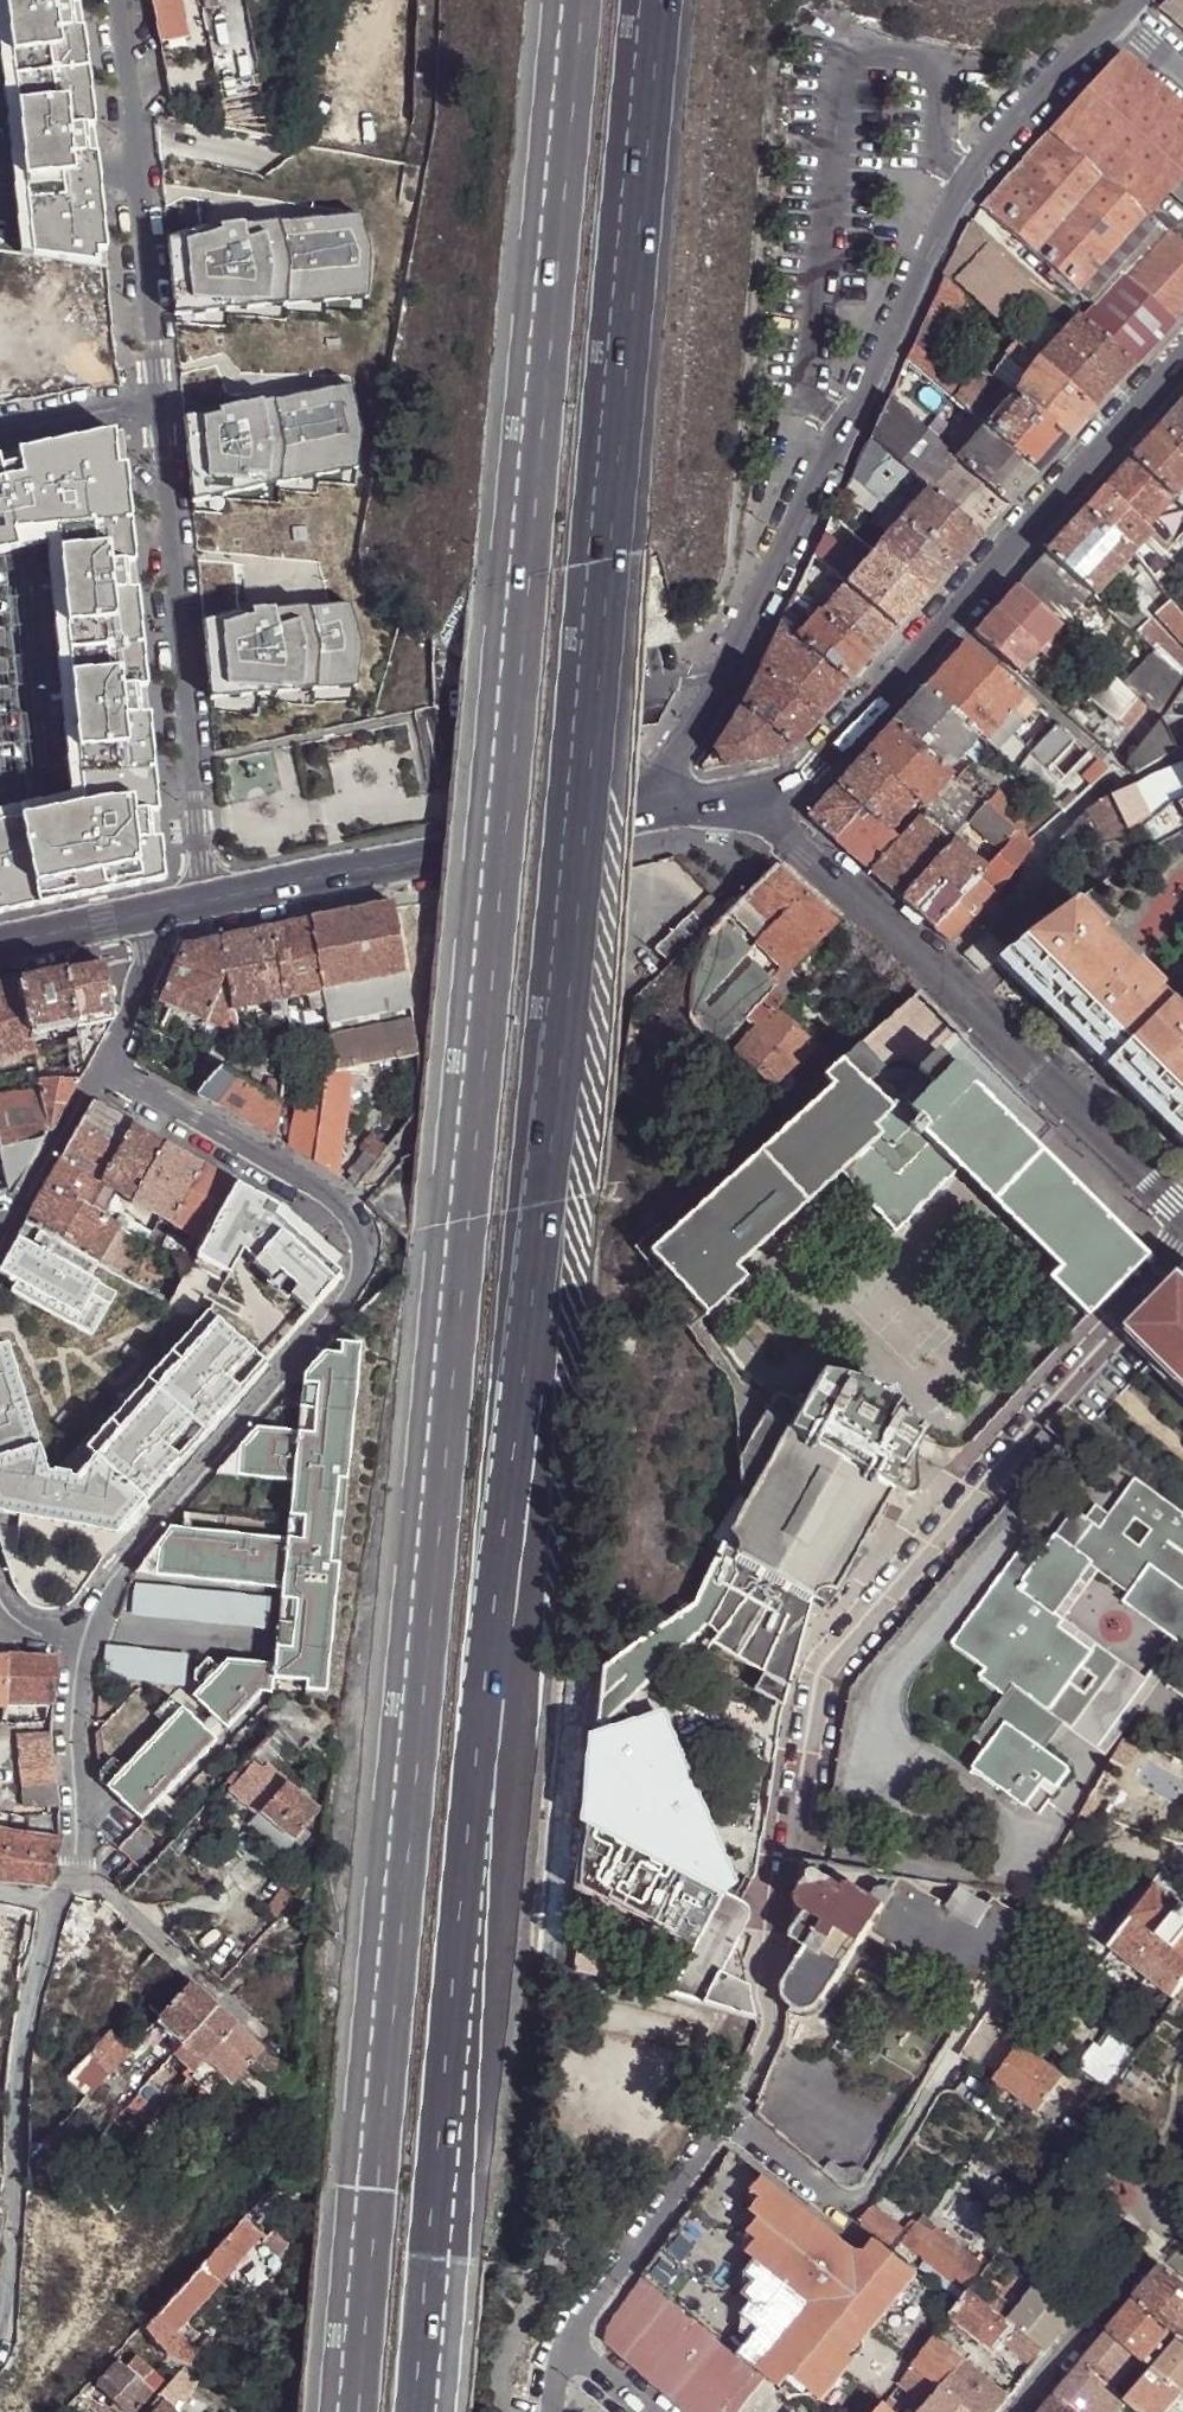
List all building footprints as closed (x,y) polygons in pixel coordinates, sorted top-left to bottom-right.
[(92,111),(79,0),(0,0),(0,71),(3,96),(92,111)] [(161,44),(185,40),(178,0),(167,0),(166,0),(153,3),(161,44)] [(1162,8),(1168,14),(1182,27),(1182,0),(1172,0),(1162,8)] [(980,205),(1080,292),(1151,213),(1173,188),(1182,177),(1182,107),(1122,52),(980,205)] [(99,204),(92,111),(3,96),(15,208),(20,255),(97,268),(98,255),(103,254),(99,204)] [(1173,188),(1182,197),(1182,177),(1173,188)] [(1151,213),(1080,292),(1096,305),(1124,276),(1126,277),(1149,250),(1153,254),(1172,233),(1151,213)] [(167,241),(174,318),(365,299),(369,261),(368,254),(361,217),(202,232),(167,241)] [(954,250),(945,271),(1006,324),(1037,290),(971,220),(968,219),(967,221),(964,228),(964,231),(966,232),(968,234),(961,244),(954,250)] [(1126,277),(1175,322),(1182,314),(1182,243),(1172,233),(1153,254),(1149,250),(1126,277)] [(943,276),(926,315),(949,336),(976,306),(943,276)] [(1099,308),(1086,322),(1135,366),(1153,346),(1175,322),(1126,277),(1124,276),(1096,305),(1099,308)] [(1066,305),(1061,300),(1053,310),(1055,311),(1054,312),(1057,315),(1066,305)] [(1076,313),(1066,305),(1057,315),(1067,324),(1076,313)] [(926,315),(907,358),(985,428),(1014,396),(1004,387),(997,395),(975,375),(970,380),(936,349),(949,336),(926,315)] [(1083,319),(1042,365),(1094,411),(1115,388),(1135,366),(1086,322),(1083,319)] [(1038,361),(1021,345),(1012,355),(1029,370),(1038,361)] [(1042,365),(1014,396),(1066,443),(1078,429),(1094,411),(1042,365)] [(183,421),(191,505),(356,468),(359,432),(349,385),(183,421)] [(985,428),(1037,475),(1049,461),(1066,443),(1014,396),(985,428)] [(889,397),(871,436),(930,489),(957,459),(889,397)] [(1168,417),(1159,427),(1182,450),(1182,401),(1168,417)] [(1182,489),(1182,450),(1159,427),(1139,450),(1131,458),(1174,499),(1182,489)] [(1022,491),(1037,475),(985,428),(957,459),(1009,506),(1022,491)] [(122,431),(14,454),(0,456),(0,554),(46,544),(44,534),(130,523),(122,431)] [(871,436),(852,476),(901,520),(930,489),(871,436)] [(1174,543),(1152,523),(1174,499),(1131,458),(1111,481),(1104,488),(1151,534),(1168,550),(1174,543)] [(957,459),(930,489),(981,537),(997,519),(1009,506),(957,459)] [(1154,582),(1158,587),(1163,581),(1159,577),(1167,568),(1143,544),(1151,534),(1104,488),(1087,507),(1083,511),(1132,556),(1154,582)] [(930,489),(901,520),(953,568),(966,553),(981,537),(930,489)] [(1095,597),(1132,556),(1083,511),(1061,535),(1046,553),(1095,597)] [(901,520),(874,551),(925,598),(939,583),(953,568),(901,520)] [(145,655),(130,523),(44,534),(46,544),(57,662),(145,655)] [(857,525),(852,531),(862,540),(867,534),(857,525)] [(1178,540),(1182,534),(1177,530),(1173,535),(1178,540)] [(867,534),(862,540),(867,545),(872,539),(867,534)] [(862,540),(834,574),(845,583),(874,551),(867,545),(862,540)] [(874,551),(845,583),(896,631),(910,616),(925,598),(874,551)] [(813,555),(795,593),(807,604),(832,572),(813,555)] [(1177,594),(1177,595),(1182,597),(1182,575),(1170,585),(1177,594)] [(845,583),(818,613),(871,659),(884,644),(896,631),(845,583)] [(1069,637),(1058,628),(1015,587),(987,618),(973,634),(1017,673),(1037,651),(1048,661),(1069,637)] [(795,593),(781,623),(797,637),(818,613),(807,604),(795,593)] [(1169,601),(1156,616),(1182,644),(1182,618),(1169,601)] [(203,624),(211,701),(357,686),(361,647),(360,640),(351,603),(234,615),(203,624)] [(1135,633),(1137,636),(1150,623),(1132,606),(1117,618),(1125,624),(1130,628),(1135,633)] [(818,613),(797,637),(849,683),(861,670),(871,659),(818,613)] [(781,623),(759,668),(817,719),(831,704),(849,683),(797,637),(781,623)] [(1150,623),(1137,636),(1146,643),(1155,652),(1182,677),(1182,655),(1150,623)] [(1125,633),(1130,628),(1125,624),(1121,629),(1125,633)] [(1046,732),(1030,750),(1011,733),(1036,704),(966,642),(939,671),(924,688),(978,736),(1016,770),(1029,755),(1036,747),(1048,734),(1046,732)] [(1182,678),(1182,677),(1155,652),(1123,686),(1137,699),(1152,713),(1182,678)] [(67,785),(155,777),(145,655),(57,662),(67,785)] [(741,706),(790,749),(803,735),(817,719),(759,668),(741,706)] [(1114,725),(1137,699),(1123,686),(1107,671),(1084,698),(1114,725)] [(946,771),(978,736),(924,688),(906,708),(892,724),(946,771)] [(787,752),(790,749),(741,706),(714,750),(725,768),(784,756),(787,752)] [(1065,716),(1071,721),(1077,715),(1071,710),(1065,716)] [(1052,730),(1058,723),(1056,721),(1049,728),(1052,730)] [(1177,751),(1161,721),(1125,766),(1133,775),(1135,776),(1177,751)] [(1048,734),(1036,747),(1039,750),(1053,734),(1072,750),(1079,742),(1058,723),(1052,730),(1048,734)] [(923,807),(951,775),(946,771),(892,724),(877,740),(864,754),(917,800),(923,807)] [(705,773),(725,768),(714,750),(703,768),(705,773)] [(1111,770),(1090,752),(1061,782),(1029,755),(1016,770),(1047,797),(1064,812),(1067,815),(1111,770)] [(900,820),(917,800),(864,754),(846,774),(836,786),(862,809),(898,841),(909,828),(900,820)] [(1028,843),(1064,812),(1047,797),(1026,818),(968,767),(956,780),(965,788),(984,804),(1015,831),(1028,843)] [(1134,788),(1150,821),(1170,803),(1182,797),(1182,769),(1181,767),(1161,776),(1134,788)] [(68,797),(0,811),(0,917),(14,914),(51,906),(143,887),(165,883),(155,777),(67,785),(68,797)] [(835,840),(862,809),(836,786),(828,795),(808,817),(823,830),(835,840)] [(974,816),(984,804),(965,788),(955,799),(974,816)] [(1124,792),(1111,797),(1130,833),(1150,821),(1134,788),(1124,792)] [(1099,807),(1084,817),(1098,841),(1110,841),(1119,839),(1130,833),(1111,797),(1099,807)] [(1001,847),(1015,831),(984,804),(974,816),(968,822),(990,841),(992,839),(1001,847)] [(871,872),(898,841),(862,809),(835,840),(855,857),(871,872)] [(1049,855),(1021,897),(1031,904),(1072,852),(1082,845),(1098,841),(1084,817),(1049,855)] [(890,888),(902,899),(948,846),(917,819),(909,828),(898,841),(871,872),(890,888)] [(1033,847),(1028,843),(1015,831),(1001,847),(999,849),(987,863),(975,878),(995,895),(1003,885),(1033,847)] [(990,841),(999,849),(1001,847),(992,839),(990,841)] [(975,878),(987,863),(982,859),(978,864),(952,841),(948,846),(902,899),(921,916),(933,927),(975,878)] [(759,941),(784,967),(772,979),(778,985),(841,924),(831,915),(793,881),(780,870),(749,899),(776,926),(759,941)] [(952,944),(995,895),(975,878),(933,927),(944,936),(952,944)] [(732,914),(759,941),(776,926),(749,899),(732,914)] [(1176,1008),(1157,989),(1161,985),(1135,960),(1131,964),(1098,931),(1102,927),(1076,901),(1008,952),(1003,955),(996,960),(1002,966),(1053,1017),(1097,1061),(1134,1098),(1171,1135),(1182,1147),(1182,1008),(1176,1008)] [(326,993),(341,989),(342,994),(327,999),(333,1030),(331,1031),(332,1037),(339,1073),(373,1067),(421,1056),(414,1015),(375,1024),(368,984),(407,976),(395,904),(383,907),(342,915),(314,921),(326,993)] [(287,999),(326,993),(314,921),(301,924),(275,929),(287,999)] [(235,1010),(287,999),(275,929),(256,933),(223,940),(235,1010)] [(981,972),(996,960),(1003,955),(1008,952),(990,933),(965,956),(981,972)] [(162,1003),(240,1036),(235,1010),(223,940),(210,943),(185,948),(162,1003)] [(78,970),(66,972),(77,1020),(118,1013),(110,963),(78,970)] [(43,977),(20,982),(30,1029),(77,1020),(66,972),(43,977)] [(919,993),(904,980),(876,1004),(891,1018),(919,993)] [(35,1053),(31,1035),(30,1029),(20,982),(0,986),(0,1061),(35,1053)] [(787,999),(774,988),(763,999),(776,1010),(787,999)] [(776,1010),(763,999),(746,1016),(760,1028),(776,1010)] [(776,1010),(760,1028),(740,1050),(779,1086),(815,1046),(776,1010)] [(118,1013),(77,1020),(78,1026),(78,1029),(115,1022),(118,1013)] [(78,1026),(77,1020),(30,1029),(31,1035),(78,1026)] [(291,1149),(317,1163),(331,1074),(339,1073),(332,1037),(309,1042),(291,1149)] [(840,1080),(649,1252),(640,1243),(637,1245),(649,1263),(649,1262),(677,1297),(669,1304),(709,1362),(724,1377),(730,1390),(735,1460),(737,1462),(772,1399),(741,1383),(700,1321),(706,1315),(746,1278),(735,1266),(842,1170),(896,1231),(956,1170),(1059,1271),(1048,1282),(1087,1318),(1144,1260),(1147,1257),(938,1053),(919,1071),(933,1085),(914,1104),(903,1094),(891,1106),(867,1083),(880,1070),(858,1048),(832,1072),(840,1080)] [(32,1091),(42,1090),(40,1078),(38,1066),(28,1068),(32,1091)] [(341,1177),(355,1078),(374,1080),(373,1067),(339,1073),(331,1074),(317,1163),(326,1169),(341,1177)] [(256,1128),(277,1141),(283,1105),(279,1103),(224,1072),(200,1096),(256,1128)] [(53,1132),(82,1081),(40,1078),(42,1090),(51,1132),(53,1132)] [(279,1095),(279,1103),(283,1105),(286,1085),(273,1083),(272,1094),(279,1095)] [(9,1190),(9,1193),(13,1194),(29,1166),(49,1132),(51,1132),(42,1090),(32,1091),(0,1098),(0,1146),(9,1190)] [(93,1104),(61,1159),(103,1183),(134,1127),(112,1115),(93,1104)] [(147,1134),(134,1127),(103,1183),(104,1184),(135,1201),(167,1146),(147,1134)] [(9,1190),(0,1146),(0,1191),(9,1190)] [(182,1155),(167,1146),(135,1201),(162,1217),(173,1223),(204,1167),(182,1155)] [(353,1184),(357,1187),(357,1188),(358,1189),(378,1163),(362,1151),(348,1171),(354,1174),(348,1181),(353,1184)] [(103,1183),(61,1159),(54,1172),(46,1186),(89,1209),(104,1184),(103,1183)] [(204,1167),(173,1223),(203,1241),(235,1185),(216,1174),(204,1167)] [(283,1212),(235,1185),(203,1241),(194,1259),(230,1276),(242,1254),(308,1311),(340,1274),(335,1269),(340,1262),(283,1212)] [(100,1263),(116,1233),(145,1248),(149,1242),(148,1241),(89,1209),(46,1186),(34,1207),(25,1223),(40,1231),(100,1263)] [(173,1223),(162,1217),(148,1241),(149,1242),(159,1247),(173,1223)] [(40,1231),(32,1246),(92,1278),(100,1263),(40,1231)] [(98,1327),(116,1292),(92,1278),(32,1246),(17,1238),(0,1272),(0,1273),(16,1282),(98,1327)] [(98,1327),(16,1282),(10,1294),(93,1338),(98,1327)] [(1181,1284),(1178,1286),(1174,1289),(1159,1305),(1124,1344),(1182,1401),(1182,1282),(1181,1284)] [(0,1347),(0,1493),(117,1533),(119,1530),(129,1532),(272,1367),(202,1306),(58,1470),(54,1470),(53,1474),(49,1473),(9,1344),(0,1347)] [(334,1357),(317,1355),(297,1379),(296,1389),(311,1390),(308,1438),(292,1437),(252,1433),(234,1454),(232,1485),(288,1489),(286,1522),(300,1523),(299,1546),(284,1545),(165,1535),(150,1556),(155,1556),(153,1585),(279,1596),(278,1607),(293,1608),(290,1654),(275,1653),(273,1672),(226,1668),(218,1677),(200,1696),(192,1706),(213,1726),(229,1741),(259,1708),(260,1702),(270,1702),(271,1687),(305,1689),(304,1699),(325,1700),(336,1568),(328,1568),(335,1482),(344,1483),(355,1347),(335,1345),(334,1357)] [(909,1481),(914,1484),(914,1465),(908,1462),(922,1436),(926,1429),(890,1392),(889,1394),(870,1384),(871,1383),(821,1371),(816,1379),(814,1377),(808,1375),(803,1378),(789,1399),(810,1411),(815,1403),(898,1451),(894,1458),(906,1466),(908,1468),(910,1471),(910,1473),(910,1476),(907,1481),(909,1481)] [(311,1390),(296,1389),(292,1437),(308,1438),(311,1390)] [(682,1609),(707,1624),(767,1660),(766,1667),(768,1675),(775,1681),(783,1683),(783,1686),(787,1689),(812,1598),(826,1605),(867,1552),(858,1547),(892,1490),(904,1496),(911,1495),(913,1492),(914,1484),(909,1481),(907,1481),(910,1476),(910,1473),(910,1471),(908,1468),(906,1466),(894,1458),(898,1451),(815,1403),(810,1411),(789,1399),(783,1396),(777,1395),(772,1399),(737,1462),(735,1460),(733,1460),(739,1499),(690,1603),(682,1609)] [(1037,1440),(1049,1452),(1058,1443),(1045,1431),(1037,1440)] [(234,1454),(210,1481),(232,1485),(234,1454)] [(1048,1713),(1090,1657),(1046,1625),(1053,1616),(1043,1608),(1079,1559),(1089,1567),(1128,1595),(1122,1604),(1174,1641),(1182,1648),(1182,1517),(1134,1480),(1099,1529),(1090,1523),(1071,1549),(1054,1536),(1035,1561),(1019,1550),(950,1644),(983,1670),(978,1678),(1004,1698),(1015,1706),(1024,1695),(1048,1713)] [(1073,1510),(1054,1536),(1071,1549),(1090,1523),(1073,1510)] [(300,1523),(286,1522),(284,1545),(299,1546),(300,1523)] [(155,1556),(150,1556),(130,1583),(153,1585),(155,1556)] [(1053,1616),(1089,1567),(1079,1559),(1043,1608),(1053,1616)] [(269,1606),(133,1596),(131,1621),(267,1631),(269,1606)] [(293,1608),(278,1607),(275,1653),(290,1654),(293,1608)] [(600,1671),(593,1727),(600,1728),(705,1626),(715,1635),(709,1644),(760,1673),(783,1686),(783,1683),(775,1681),(768,1675),(766,1667),(767,1660),(707,1624),(682,1609),(623,1653),(600,1671)] [(1048,1713),(1062,1724),(1105,1756),(1161,1680),(1169,1685),(1182,1666),(1182,1648),(1174,1641),(1145,1681),(1053,1616),(1046,1625),(1090,1657),(1048,1713)] [(0,1655),(0,1699),(56,1698),(59,1663),(58,1661),(56,1659),(34,1653),(7,1654),(8,1655),(0,1655)] [(1169,1685),(1167,1688),(1182,1700),(1182,1666),(1169,1685)] [(200,1696),(218,1677),(207,1667),(194,1682),(194,1691),(200,1696)] [(787,1689),(783,1686),(760,1673),(767,1709),(765,1718),(778,1722),(787,1689)] [(971,1770),(1024,1809),(1044,1783),(1055,1791),(1069,1770),(1043,1751),(1062,1724),(1048,1713),(1024,1695),(1015,1706),(1004,1698),(972,1741),(984,1752),(971,1770)] [(171,1706),(153,1726),(163,1736),(182,1716),(171,1706)] [(203,1736),(182,1716),(163,1736),(122,1780),(107,1797),(145,1832),(219,1751),(203,1736)] [(600,1728),(593,1727),(583,1816),(696,1876),(719,1866),(654,1719),(600,1728)] [(213,1726),(203,1736),(219,1751),(229,1741),(213,1726)] [(61,1803),(53,1731),(19,1734),(24,1807),(61,1803)] [(257,1817),(260,1813),(286,1783),(266,1766),(262,1771),(254,1765),(230,1794),(257,1817)] [(113,1771),(100,1783),(104,1793),(107,1797),(122,1780),(113,1771)] [(294,1842),(319,1812),(286,1783),(260,1813),(294,1842)] [(575,1887),(692,1948),(667,1995),(751,2019),(740,1964),(728,1957),(736,1939),(747,1918),(747,1913),(746,1909),(744,1907),(740,1903),(720,1893),(722,1890),(696,1876),(583,1816),(575,1887)] [(52,1886),(60,1845),(0,1838),(0,1880),(52,1886)] [(828,1862),(808,1859),(805,1858),(801,1882),(798,1900),(808,1913),(793,1932),(789,1959),(787,1965),(794,1970),(785,1984),(784,1996),(787,2002),(790,2007),(796,2011),(802,2013),(808,2013),(813,2012),(819,2009),(823,2004),(875,1924),(950,1973),(958,1961),(984,1978),(1025,1914),(994,1894),(989,1902),(962,1888),(949,1906),(909,1881),(878,1875),(876,1871),(828,1862)] [(1182,1991),(1182,1881),(1166,1868),(1155,1882),(1161,1886),(1139,1913),(1138,1913),(1110,1948),(1177,2000),(1182,1991)] [(11,1921),(0,1919),(0,1960),(11,1921)] [(209,1997),(194,1984),(161,2019),(188,2043),(220,2007),(209,1997)] [(993,1999),(962,2053),(980,2064),(1001,2033),(1013,2041),(1022,2026),(996,2005),(998,2003),(993,1999)] [(230,2016),(220,2007),(188,2043),(208,2061),(240,2026),(230,2016)] [(254,2038),(240,2026),(208,2061),(235,2084),(243,2076),(266,2050),(254,2038)] [(56,2148),(132,2054),(109,2035),(67,2087),(44,2069),(27,2089),(60,2116),(23,2161),(46,2181),(28,2203),(97,2260),(136,2213),(56,2148)] [(1096,2046),(1080,2070),(1110,2094),(1138,2054),(1114,2036),(1103,2051),(1096,2046)] [(1051,2094),(1064,2077),(1020,2043),(994,2076),(1039,2111),(1051,2094)] [(1070,2081),(1064,2077),(1051,2094),(1056,2098),(1070,2081)] [(1056,2098),(1051,2094),(1039,2111),(1044,2115),(1056,2098)] [(600,2332),(685,2411),(746,2411),(782,2370),(812,2395),(835,2368),(871,2397),(949,2302),(874,2241),(865,2252),(854,2253),(726,2148),(600,2332)] [(859,2185),(864,2177),(854,2167),(838,2167),(829,2159),(820,2169),(841,2188),(844,2189),(852,2189),(859,2185)] [(859,2220),(896,2252),(904,2243),(965,2292),(967,2289),(983,2267),(927,2222),(922,2228),(914,2222),(905,2233),(872,2206),(859,2220)] [(194,2371),(236,2322),(228,2315),(196,2352),(174,2334),(259,2240),(267,2248),(271,2243),(244,2220),(238,2226),(147,2328),(170,2358),(184,2371),(194,2371)] [(1134,2300),(1172,2331),(1180,2339),(1182,2341),(1182,2286),(1162,2267),(1143,2289),(1134,2300)] [(1056,2339),(1073,2319),(1033,2286),(1005,2320),(1044,2353),(1056,2339)] [(994,2350),(1001,2342),(1032,2368),(1044,2353),(1005,2320),(967,2289),(965,2292),(958,2302),(956,2301),(948,2313),(994,2350)] [(1116,2322),(1109,2330),(1140,2358),(1145,2361),(1172,2331),(1134,2300),(1116,2322)] [(1092,2351),(1082,2363),(1114,2389),(1140,2358),(1109,2330),(1092,2351)] [(1008,2397),(932,2334),(908,2366),(933,2385),(938,2389),(968,2411),(995,2411),(1008,2397)] [(1155,2369),(1182,2394),(1182,2393),(1182,2341),(1180,2339),(1166,2355),(1155,2369)] [(1149,2365),(1155,2369),(1166,2355),(1161,2351),(1149,2365)] [(165,2382),(137,2355),(127,2366),(119,2358),(95,2384),(124,2411),(137,2411),(165,2382)] [(1055,2395),(1075,2411),(1118,2411),(1127,2401),(1114,2389),(1082,2363),(1072,2375),(1055,2395)] [(921,2401),(933,2385),(908,2366),(896,2382),(921,2401)] [(1127,2401),(1140,2411),(1167,2411),(1182,2394),(1155,2369),(1127,2401)] [(152,2405),(155,2409),(152,2411),(178,2411),(195,2387),(180,2374),(152,2405)] [(920,2411),(968,2411),(938,2389),(920,2411)] [(1055,2395),(1042,2411),(1041,2411),(1075,2411),(1055,2395)] [(882,2402),(872,2411),(895,2411),(882,2402)]
